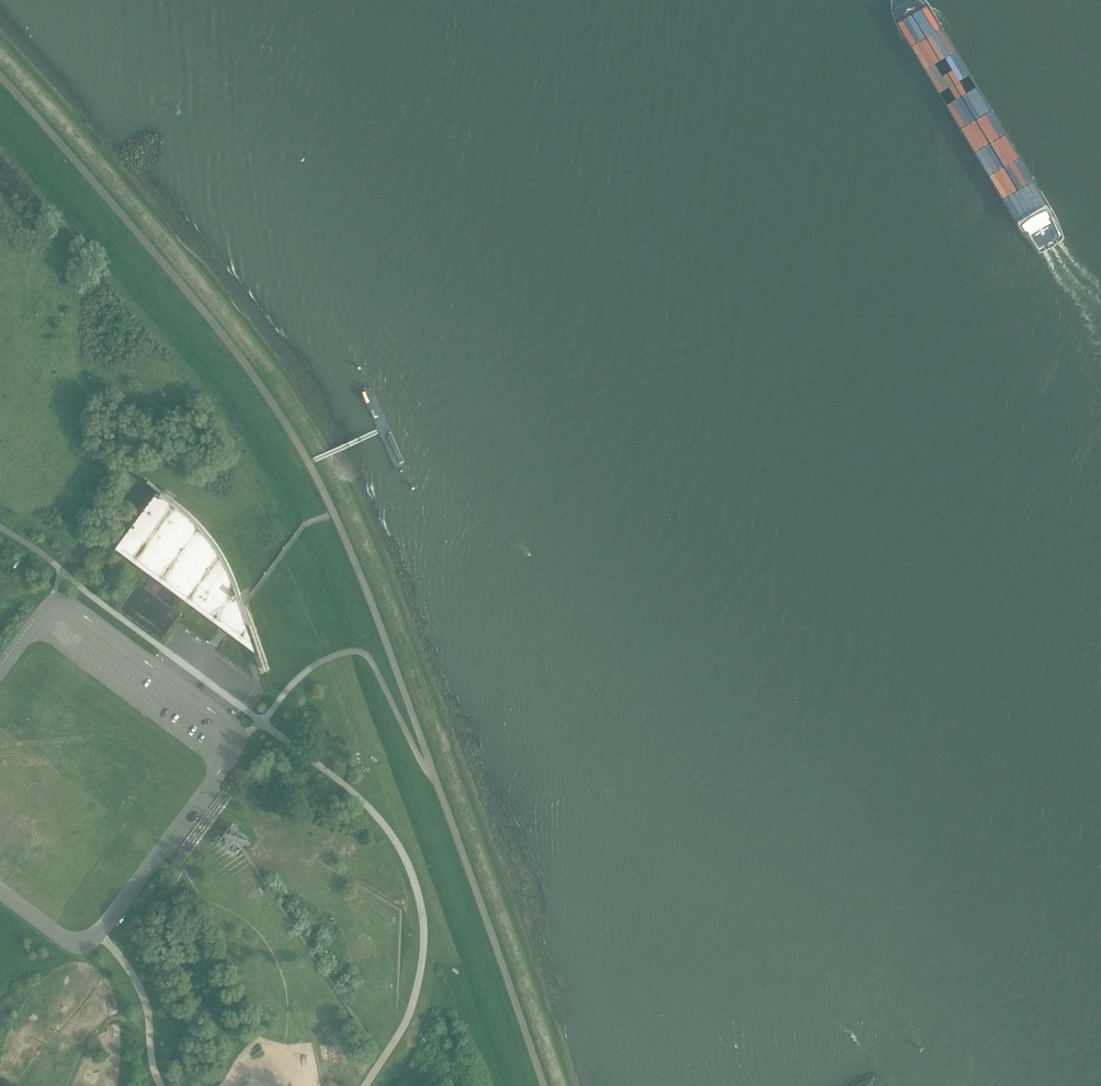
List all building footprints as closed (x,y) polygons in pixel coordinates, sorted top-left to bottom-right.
[(224,555),(222,551),(220,548),(216,541),(211,535),(208,532),(203,526),(201,523),(195,518),(193,515),(187,510),(182,506),(179,503),(148,481),(147,481),(162,492),(122,547),(182,592),(222,622),(230,610),(250,625),(265,670),(266,670),(237,584),(236,580),(233,572),(231,569),(230,565),(228,562),(226,558),(224,555)]
